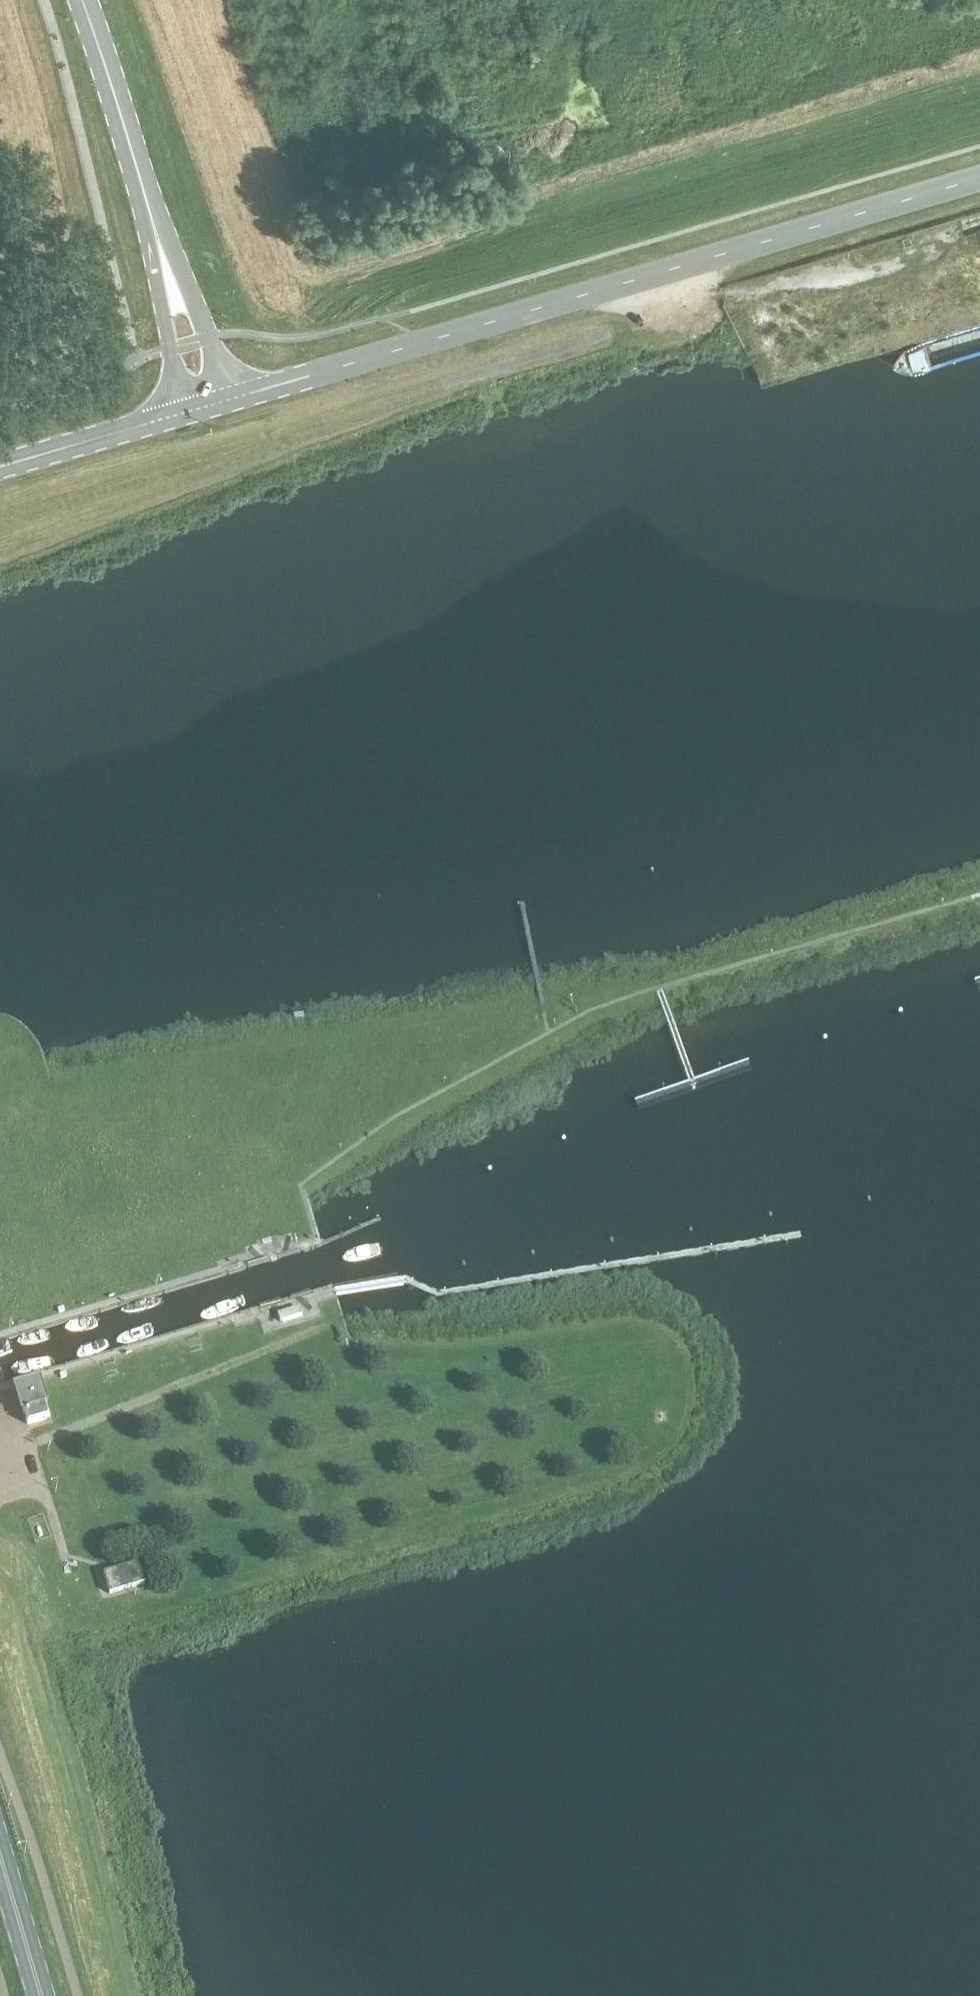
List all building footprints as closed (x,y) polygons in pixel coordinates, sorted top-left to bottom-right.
[(301,1307),(278,1314),(281,1323),(304,1316),(303,1314),(301,1307)] [(28,1424),(32,1423),(47,1419),(43,1406),(37,1384),(17,1390),(23,1407),(28,1424)] [(109,1596),(146,1586),(140,1564),(103,1574),(109,1596)]
